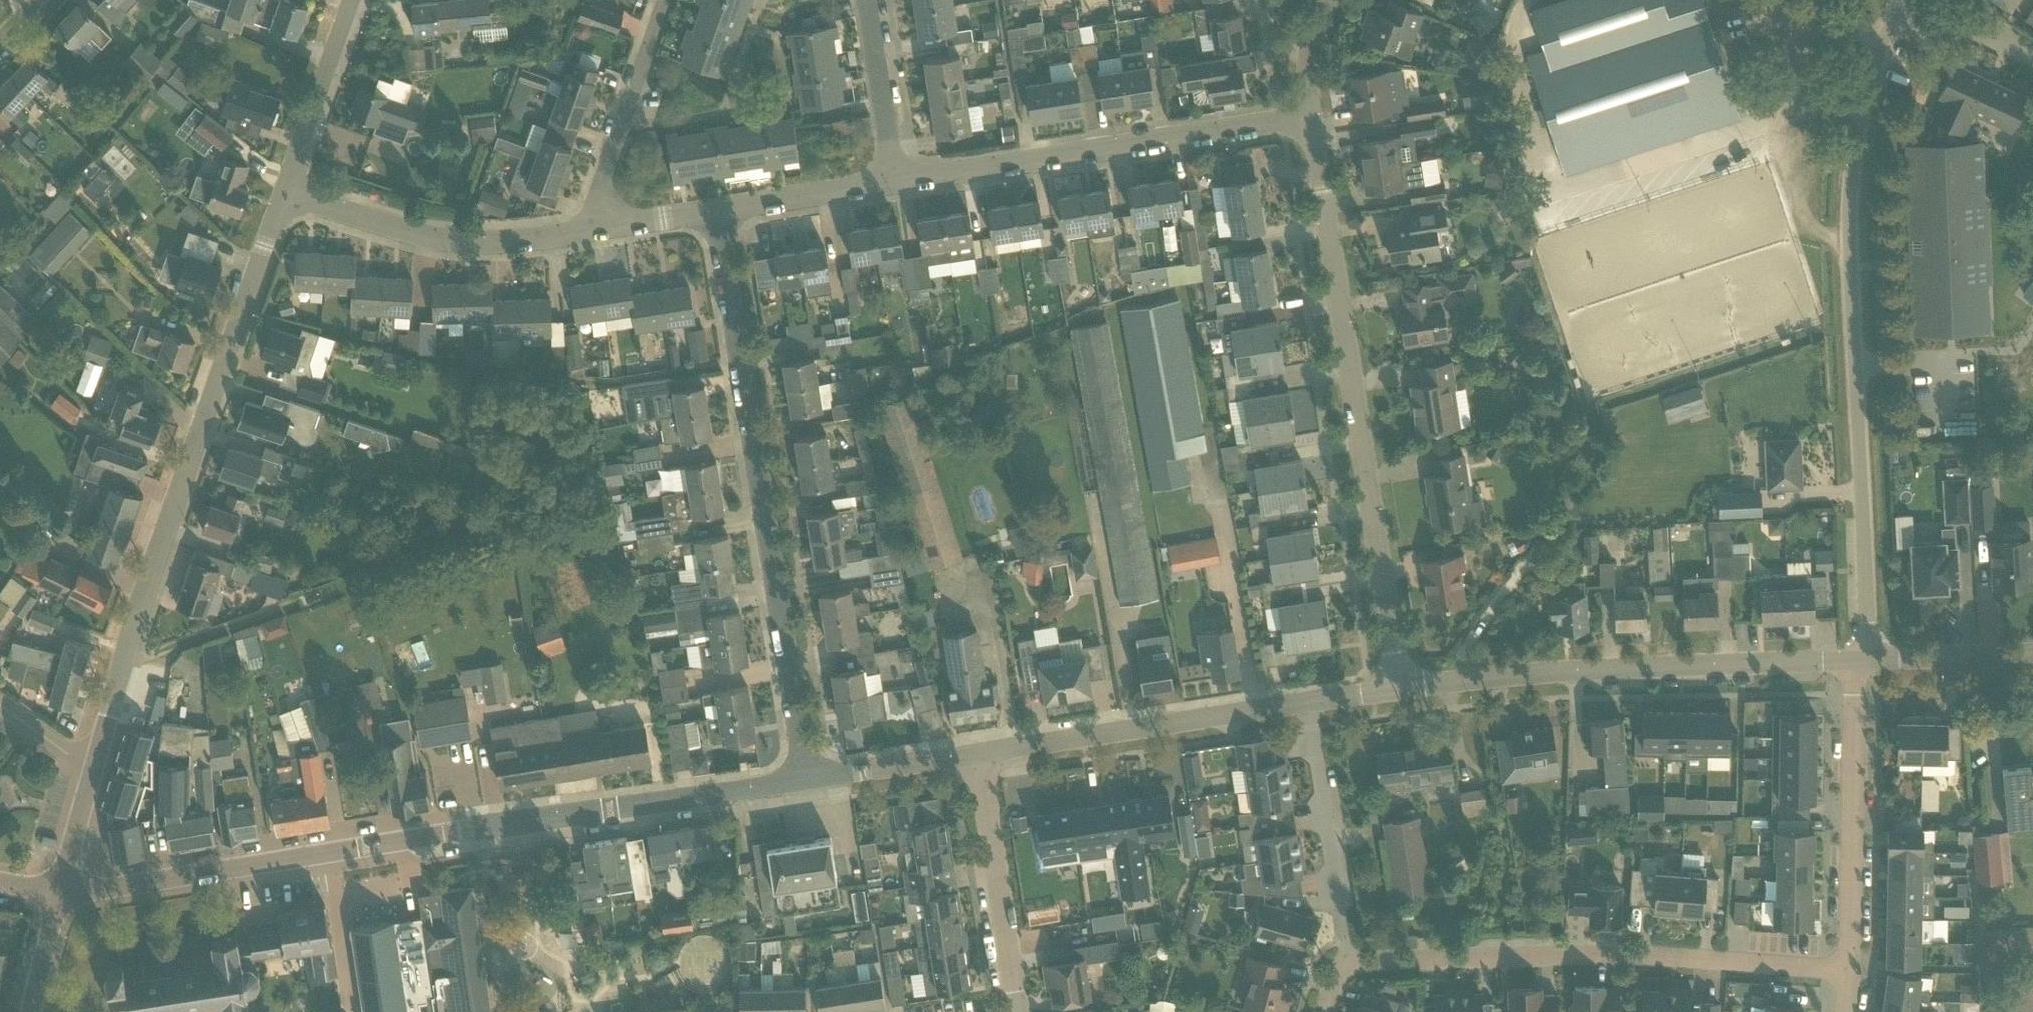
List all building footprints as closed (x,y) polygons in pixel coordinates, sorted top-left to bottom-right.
[(117,3),(127,12),(138,0),(114,0),(117,3)] [(187,6),(186,7),(198,17),(200,18),(209,21),(213,10),(245,20),(298,36),(299,31),(302,32),(306,22),(303,21),(308,7),(286,0),(179,0),(187,6)] [(492,33),(488,0),(454,0),(412,4),(415,33),(458,29),(459,37),(492,33)] [(724,0),(699,0),(698,2),(703,4),(699,16),(740,31),(748,8),(724,0)] [(748,8),(751,0),(724,0),(748,8)] [(917,11),(952,5),(951,0),(915,0),(917,11)] [(1173,1),(1163,3),(1163,0),(1150,0),(1152,11),(1174,8),(1173,1)] [(1384,14),(1369,9),(1362,27),(1364,28),(1361,36),(1391,48),(1390,51),(1409,58),(1416,40),(1413,39),(1423,13),(1389,0),(1384,14)] [(1706,11),(1702,0),(1567,0),(1532,11),(1543,48),(1526,54),(1533,76),(1532,76),(1541,106),(1536,108),(1541,125),(1547,123),(1564,175),(1740,117),(1706,11)] [(2011,11),(2018,0),(1993,0),(2011,11)] [(578,18),(617,32),(623,16),(584,2),(578,18)] [(112,36),(79,4),(56,28),(76,48),(89,34),(102,46),(112,36)] [(1215,48),(1244,43),(1239,15),(1224,17),(1222,4),(1194,9),(1198,34),(1213,31),(1215,48)] [(182,36),(198,17),(186,7),(184,5),(168,24),(182,36)] [(952,5),(917,11),(921,36),(945,32),(947,44),(973,40),(971,27),(956,30),(952,5)] [(2025,20),(2032,25),(2032,7),(2025,20)] [(1473,23),(1481,33),(1495,23),(1487,13),(1473,23)] [(1063,30),(1066,29),(1077,28),(1075,15),(1062,17),(1063,30)] [(740,31),(699,16),(697,21),(694,29),(689,27),(686,38),(732,54),(740,31)] [(814,24),(813,16),(802,17),(803,26),(814,24)] [(211,39),(215,27),(202,22),(198,35),(211,39)] [(999,35),(997,22),(983,24),(985,37),(999,35)] [(1008,39),(1022,37),(1029,35),(1027,25),(1007,29),(1008,39)] [(1086,70),(1099,68),(1096,43),(1095,43),(1092,25),(1080,27),(1086,70)] [(795,58),(835,52),(833,38),(837,37),(836,26),(791,33),(795,58)] [(1066,29),(1074,73),(1086,70),(1080,27),(1077,28),(1066,29)] [(1145,61),(1158,59),(1154,33),(1141,35),(1143,49),(1121,52),(1122,58),(1124,69),(1122,69),(1128,105),(1153,101),(1147,65),(1146,66),(1145,61)] [(1029,84),(1022,37),(1008,39),(1018,103),(1029,102),(1032,120),(1057,116),(1051,80),(1029,84)] [(547,38),(532,39),(533,50),(548,49),(547,38)] [(732,54),(686,38),(682,47),(687,49),(683,62),(723,77),(732,54)] [(1494,43),(1483,39),(1471,68),(1483,73),(1494,43)] [(924,60),(928,85),(964,80),(960,54),(975,52),(973,40),(947,44),(949,56),(924,60)] [(144,81),(162,61),(141,42),(123,61),(144,81)] [(442,45),(421,47),(423,70),(444,68),(442,45)] [(1160,52),(1161,64),(1174,62),(1172,50),(1160,52)] [(795,58),(799,83),(844,76),(842,65),(837,66),(835,52),(795,58)] [(58,87),(42,71),(28,57),(28,58),(10,77),(31,96),(41,85),(51,94),(58,87)] [(169,57),(157,72),(186,95),(198,79),(169,57)] [(1209,84),(1212,101),(1244,96),(1240,67),(1225,70),(1223,58),(1224,58),(1224,57),(1180,63),(1183,89),(1209,84)] [(595,81),(599,70),(576,62),(572,73),(567,71),(563,83),(550,78),(550,77),(522,67),(518,79),(546,89),(593,105),(597,95),(592,93),(596,81),(595,81)] [(1954,63),(1939,96),(1942,98),(1932,119),(1940,123),(1949,127),(1963,134),(1973,112),(2011,130),(2026,97),(1954,63)] [(1174,82),(1172,66),(1160,68),(1163,84),(1174,82)] [(1007,67),(1006,67),(1006,68),(998,69),(993,69),(994,76),(1007,74),(1008,74),(1007,67)] [(1098,73),(1104,109),(1128,105),(1122,69),(1098,73)] [(1352,101),(1354,118),(1391,112),(1385,73),(1352,78),(1356,101),(1352,101)] [(1488,75),(1472,77),(1475,96),(1464,98),(1465,110),(1493,106),(1490,90),(1488,75)] [(844,76),(799,83),(803,109),(843,103),(840,88),(845,87),(844,76)] [(1076,76),(1051,80),(1057,116),(1082,112),(1076,76)] [(10,77),(0,87),(0,104),(22,125),(30,117),(20,108),(31,96),(10,77)] [(241,114),(270,125),(280,98),(266,93),(267,90),(234,78),(229,94),(228,93),(221,113),(238,120),(241,114)] [(928,85),(932,111),(968,105),(964,80),(928,85)] [(999,82),(1002,100),(1011,99),(1008,81),(999,82)] [(381,115),(419,128),(425,111),(361,88),(351,115),(378,124),(381,115)] [(590,117),(593,105),(546,89),(542,100),(555,104),(551,115),(547,127),(575,138),(579,126),(580,126),(584,115),(590,117)] [(1408,121),(1434,116),(1446,114),(1443,98),(1405,104),(1408,121)] [(1005,118),(1014,116),(1011,99),(1002,100),(1005,118)] [(506,113),(522,118),(526,106),(510,100),(506,113)] [(102,134),(112,124),(89,101),(79,111),(102,134)] [(972,131),(968,105),(932,111),(936,136),(972,131)] [(1482,112),(1487,128),(1504,123),(1499,107),(1482,112)] [(197,125),(225,146),(234,133),(207,112),(197,125)] [(493,116),(470,118),(472,141),(496,139),(493,116)] [(1402,138),(1437,132),(1434,116),(1408,121),(1399,122),(1402,138)] [(793,119),(767,123),(774,167),(779,166),(785,165),(784,160),(799,158),(793,119)] [(767,123),(742,126),(749,177),(749,179),(750,179),(769,176),(770,178),(775,177),(775,173),(774,167),(767,123)] [(1949,127),(1940,123),(1933,140),(1911,141),(1913,183),(1902,184),(1905,234),(1914,233),(1915,247),(1905,248),(1908,330),(1982,327),(1980,277),(1970,277),(1969,253),(1979,246),(1978,229),(1968,224),(1965,139),(1947,131),(1949,127)] [(1004,142),(1016,140),(1014,124),(1002,126),(1004,142)] [(742,126),(717,130),(724,175),(725,181),(749,177),(742,126)] [(567,161),(572,149),(554,143),(558,132),(575,138),(547,127),(543,139),(538,151),(525,146),(522,156),(570,173),(573,163),(567,161)] [(39,137),(31,129),(22,139),(31,147),(39,137)] [(717,130),(692,134),(698,174),(713,171),(713,177),(719,176),(724,175),(717,130)] [(684,176),(698,174),(692,134),(667,138),(674,183),(679,182),(685,181),(684,176)] [(504,150),(509,140),(498,136),(494,146),(504,150)] [(1358,143),(1361,166),(1399,160),(1396,137),(1358,143)] [(8,148),(28,164),(36,154),(16,138),(8,148)] [(1459,144),(1455,149),(1459,153),(1464,148),(1459,144)] [(438,173),(457,177),(461,157),(442,153),(438,173)] [(570,173),(522,156),(518,167),(514,177),(509,191),(540,202),(544,190),(556,194),(560,183),(566,185),(570,173)] [(1194,173),(1203,162),(1194,156),(1184,158),(1186,168),(1194,173)] [(248,166),(225,159),(217,181),(198,175),(191,194),(210,201),(209,204),(213,205),(212,208),(223,212),(224,209),(239,214),(248,189),(241,187),(248,166)] [(1399,160),(1361,166),(1366,193),(1403,188),(1402,180),(1423,177),(1421,159),(1399,162),(1399,160)] [(1229,200),(1258,195),(1256,178),(1255,179),(1252,162),(1223,166),(1229,200)] [(97,186),(109,172),(99,164),(87,177),(97,186)] [(1503,171),(1487,169),(1485,185),(1501,188),(1503,171)] [(1178,178),(1153,182),(1158,213),(1183,209),(1178,178)] [(1412,202),(1447,197),(1444,181),(1409,186),(1412,202)] [(1133,217),(1158,213),(1153,182),(1128,186),(1133,217)] [(1202,212),(1199,188),(1190,189),(1193,213),(1202,212)] [(1090,236),(1115,232),(1108,189),(1083,193),(1090,236)] [(482,192),(477,204),(475,211),(488,216),(489,212),(495,196),(482,192)] [(1063,228),(1087,224),(1089,236),(1090,236),(1083,193),(1058,197),(1063,228)] [(1258,195),(1229,200),(1234,233),(1263,229),(1258,195)] [(1502,196),(1491,203),(1501,219),(1512,213),(1502,196)] [(1038,200),(1013,204),(1018,235),(1042,231),(1038,200)] [(993,239),(1018,235),(1013,204),(988,208),(993,239)] [(1409,258),(1409,262),(1440,257),(1436,231),(1447,229),(1444,207),(1408,212),(1411,227),(1388,231),(1392,260),(1409,258)] [(968,211),(943,215),(948,246),(972,243),(968,211)] [(29,256),(51,276),(91,232),(69,212),(29,256)] [(1208,246),(1202,212),(1193,213),(1195,228),(1198,247),(1208,246)] [(943,215),(918,219),(923,250),(925,250),(926,254),(914,255),(917,279),(921,304),(931,302),(928,285),(931,285),(930,277),(927,264),(950,261),(948,246),(943,215)] [(14,237),(22,228),(16,224),(13,221),(6,229),(14,237)] [(898,222),(873,226),(878,258),(879,268),(899,264),(898,254),(903,254),(898,222)] [(1162,224),(1166,248),(1179,246),(1175,222),(1162,224)] [(853,262),(878,258),(873,226),(848,230),(853,262)] [(1201,261),(1198,247),(1195,228),(1181,230),(1186,263),(1201,261)] [(186,257),(177,285),(181,287),(179,294),(194,299),(196,292),(210,297),(221,267),(211,263),(219,241),(189,230),(181,255),(186,257)] [(0,251),(0,252),(16,268),(27,257),(10,241),(0,251)] [(1055,245),(1057,257),(1067,255),(1069,255),(1067,243),(1055,245)] [(1128,246),(1131,270),(1141,269),(1137,244),(1128,246)] [(825,246),(800,250),(805,281),(829,277),(825,246)] [(1118,247),(1122,272),(1130,271),(1131,270),(1128,246),(1118,247)] [(1213,282),(1208,246),(1198,247),(1201,261),(1203,280),(1204,283),(1213,282)] [(1236,253),(1240,278),(1270,274),(1266,248),(1236,253)] [(779,285),(805,281),(800,250),(774,254),(779,285)] [(295,288),(324,290),(327,253),(297,252),(295,288)] [(356,255),(327,253),(324,290),(352,292),(351,311),(353,311),(355,275),(356,255)] [(1048,259),(1050,275),(1059,274),(1058,265),(1057,257),(1048,259)] [(1186,263),(1167,266),(1170,285),(1189,282),(1195,281),(1203,280),(1201,261),(1186,263)] [(1519,273),(1514,268),(1512,264),(1510,262),(1497,273),(1506,284),(1519,273)] [(1071,280),(1068,263),(1058,265),(1059,274),(1061,282),(1071,280)] [(857,289),(860,288),(857,266),(841,269),(845,291),(848,290),(851,315),(861,313),(857,289)] [(987,268),(991,293),(1001,291),(996,266),(987,268)] [(1170,285),(1167,266),(1147,269),(1141,270),(1141,269),(1131,270),(1130,271),(1131,271),(1132,279),(1134,293),(1148,291),(1150,291),(1170,285)] [(991,293),(987,268),(977,270),(982,295),(991,293)] [(1274,299),(1270,274),(1240,278),(1244,299),(1217,303),(1213,282),(1204,283),(1205,292),(1208,308),(1216,307),(1218,317),(1245,313),(1246,313),(1244,304),(1274,299)] [(1477,295),(1473,274),(1440,279),(1441,282),(1403,288),(1406,305),(1406,306),(1407,307),(1408,313),(1401,314),(1405,340),(1421,337),(1422,343),(1448,339),(1442,307),(1432,308),(1431,301),(1477,295)] [(384,277),(355,275),(353,311),(381,313),(384,277)] [(413,279),(384,277),(381,313),(410,315),(413,279)] [(629,277),(600,281),(606,318),(633,313),(636,332),(638,332),(632,295),(629,277)] [(913,305),(921,304),(917,279),(908,281),(912,305),(913,305)] [(576,322),(606,318),(600,281),(571,286),(576,322)] [(492,282),(462,283),(463,320),(492,319),(493,337),(494,337),(492,300),(492,282)] [(2024,294),(2032,301),(2032,282),(2024,294)] [(434,321),(463,320),(462,283),(433,284),(434,321)] [(37,320),(0,285),(0,366),(37,320)] [(689,286),(661,290),(666,327),(680,325),(680,321),(693,319),(693,322),(695,322),(689,286)] [(666,327),(661,290),(632,295),(638,332),(666,327)] [(1102,301),(1111,299),(1110,290),(1100,291),(1102,301)] [(155,308),(159,296),(147,293),(143,304),(155,308)] [(550,298),(521,299),(523,336),(551,335),(550,298)] [(1120,309),(1152,488),(1190,481),(1185,452),(1207,448),(1180,298),(1120,309)] [(295,313),(291,299),(279,303),(283,316),(295,313)] [(521,299),(492,300),(494,337),(523,336),(521,299)] [(1247,325),(1245,313),(1218,317),(1216,318),(1219,331),(1221,330),(1224,352),(1281,343),(1281,342),(1278,342),(1275,323),(1278,323),(1278,321),(1247,325)] [(851,340),(847,315),(835,317),(837,332),(813,336),(815,346),(820,345),(840,342),(851,340)] [(1071,329),(1115,576),(1151,570),(1106,323),(1071,329)] [(310,360),(319,333),(303,327),(300,336),(272,326),(263,353),(277,358),(275,363),(291,369),(305,373),(299,392),(322,400),(329,380),(314,376),(310,360)] [(159,359),(185,368),(195,342),(152,327),(146,343),(162,348),(159,359)] [(376,331),(363,329),(361,338),(374,340),(376,331)] [(407,345),(407,334),(399,333),(398,345),(407,345)] [(112,340),(94,334),(90,347),(108,353),(112,340)] [(790,350),(815,346),(813,336),(789,341),(790,350)] [(709,359),(706,338),(689,341),(692,361),(709,359)] [(822,357),(841,354),(840,342),(820,345),(822,357)] [(435,353),(435,344),(419,343),(419,349),(419,352),(435,353)] [(676,343),(669,344),(668,344),(672,367),(680,365),(676,343)] [(1282,346),(1281,343),(1224,352),(1228,374),(1226,374),(1228,387),(1258,382),(1256,371),(1283,367),(1279,346),(1282,346)] [(951,345),(953,363),(964,361),(962,344),(951,345)] [(551,360),(564,360),(564,345),(551,345),(551,360)] [(934,365),(945,364),(943,346),(932,348),(934,365)] [(485,369),(484,355),(484,350),(484,347),(483,347),(466,347),(466,361),(464,361),(464,365),(485,369)] [(1505,357),(1515,367),(1525,357),(1515,347),(1505,357)] [(582,349),(568,351),(570,367),(584,366),(582,349)] [(382,365),(385,369),(397,372),(402,370),(405,356),(386,352),(382,365)] [(784,363),(788,388),(818,383),(814,359),(784,363)] [(1463,361),(1450,363),(1450,362),(1419,366),(1422,384),(1412,386),(1419,432),(1461,425),(1453,377),(1465,375),(1463,361)] [(841,379),(867,376),(865,366),(840,370),(841,379)] [(867,376),(841,379),(843,388),(868,385),(867,376)] [(120,434),(150,444),(151,441),(155,440),(157,433),(155,430),(159,418),(145,413),(147,408),(138,405),(143,389),(123,382),(108,428),(121,432),(120,434)] [(1260,394),(1258,382),(1228,387),(1230,400),(1229,400),(1232,422),(1248,419),(1293,412),(1293,411),(1291,411),(1290,410),(1287,392),(1290,392),(1290,390),(1260,394)] [(822,409),(818,383),(788,388),(792,414),(822,409)] [(1698,384),(1660,396),(1669,422),(1706,409),(1698,384)] [(674,392),(675,400),(677,415),(708,410),(704,385),(674,390),(674,392)] [(81,408),(60,392),(50,405),(71,421),(81,408)] [(963,557),(911,394),(876,406),(922,549),(928,569),(963,557)] [(314,425),(320,410),(290,400),(287,410),(285,414),(246,401),(244,407),(240,409),(238,413),(237,417),(239,421),(237,427),(282,442),(286,430),(291,432),(301,441),(303,442),(307,443),(310,442),(313,440),(316,438),(317,434),(317,430),(316,427),(314,425)] [(860,414),(858,401),(832,405),(834,418),(860,414)] [(712,435),(708,410),(677,415),(661,418),(665,443),(712,435)] [(1293,412),(1248,419),(1252,441),(1238,443),(1238,444),(1220,446),(1223,459),(1269,451),(1267,440),(1294,436),(1291,415),(1293,415),(1293,412)] [(514,427),(521,425),(523,419),(520,414),(515,413),(510,416),(509,422),(514,427)] [(361,440),(369,442),(370,448),(372,451),(376,452),(391,448),(388,433),(365,425),(361,440)] [(854,430),(860,454),(870,451),(864,428),(854,430)] [(412,430),(410,438),(430,441),(432,433),(412,430)] [(80,453),(142,474),(148,459),(100,441),(101,436),(88,431),(80,453)] [(585,433),(572,435),(573,444),(586,442),(585,433)] [(826,434),(795,438),(799,464),(830,459),(826,434)] [(1799,440),(1779,440),(1766,441),(1768,488),(1801,487),(1799,440)] [(1497,459),(1502,449),(1493,443),(1487,453),(1497,459)] [(619,454),(620,462),(661,456),(659,444),(624,450),(625,453),(619,454)] [(266,447),(263,456),(230,446),(221,474),(253,485),(258,471),(288,480),(290,473),(299,476),(301,477),(304,465),(294,462),(296,457),(266,447)] [(876,475),(870,451),(860,454),(866,477),(876,475)] [(1271,463),(1269,451),(1223,459),(1226,472),(1256,467),(1260,488),(1305,481),(1305,480),(1301,480),(1299,461),(1301,460),(1301,459),(1271,463)] [(142,474),(80,453),(74,472),(107,484),(107,483),(136,493),(142,474)] [(1434,527),(1474,521),(1485,519),(1482,498),(1471,500),(1464,454),(1435,459),(1438,475),(1426,476),(1434,527)] [(661,456),(620,462),(622,473),(637,470),(637,471),(663,467),(661,456)] [(456,459),(449,484),(468,485),(474,464),(456,459)] [(834,485),(830,459),(799,464),(803,489),(834,485)] [(671,468),(675,492),(720,485),(716,460),(671,468)] [(620,480),(617,464),(602,467),(605,483),(620,480)] [(1946,468),(1946,479),(1968,478),(1968,475),(1967,466),(1946,468)] [(650,494),(665,491),(662,475),(647,478),(650,494)] [(863,494),(878,491),(876,476),(845,482),(848,496),(863,494)] [(1970,522),(1968,478),(1946,479),(1942,479),(1945,523),(1970,522)] [(1251,525),(1281,520),(1279,509),(1306,505),(1303,484),(1305,484),(1305,481),(1260,488),(1263,510),(1249,512),(1251,525)] [(95,517),(131,530),(141,504),(143,500),(142,500),(144,496),(136,493),(107,483),(107,484),(95,517)] [(1994,484),(1969,485),(1971,527),(1996,526),(1994,484)] [(675,492),(674,493),(678,518),(724,510),(720,485),(675,492)] [(461,489),(451,489),(451,500),(461,500),(461,489)] [(1761,514),(1760,490),(1718,492),(1719,516),(1761,514)] [(878,491),(863,494),(866,510),(874,508),(880,530),(889,527),(883,503),(881,491),(878,491)] [(246,500),(230,494),(225,509),(211,504),(202,529),(233,539),(241,515),(246,500)] [(636,538),(633,520),(625,521),(622,502),(611,504),(620,541),(636,538)] [(287,512),(269,506),(264,519),(283,525),(287,512)] [(299,526),(304,512),(291,508),(286,521),(299,526)] [(857,522),(841,524),(838,510),(808,515),(812,540),(842,535),(858,533),(857,522)] [(637,537),(674,531),(672,518),(671,518),(670,513),(666,514),(634,519),(637,537)] [(1768,517),(1769,531),(1784,530),(1783,516),(1768,517)] [(83,552),(119,565),(125,547),(124,547),(123,546),(125,541),(126,542),(127,542),(130,534),(130,532),(131,533),(131,531),(131,532),(131,530),(95,517),(83,552)] [(605,537),(598,518),(575,526),(582,545),(605,537)] [(1283,533),(1281,520),(1251,525),(1253,538),(1268,536),(1271,557),(1316,550),(1316,549),(1313,549),(1310,530),(1313,529),(1313,528),(1283,533)] [(1714,578),(1734,577),(1733,545),(1732,520),(1709,521),(1709,539),(1713,539),(1714,578)] [(438,521),(427,523),(429,532),(439,530),(438,521)] [(1671,582),(1667,527),(1652,528),(1653,550),(1647,550),(1649,584),(1671,582)] [(1913,561),(1909,562),(1910,577),(1913,577),(1914,591),(1947,589),(1947,583),(1958,583),(1956,547),(1955,547),(1954,528),(1942,528),(1943,542),(1912,543),(1913,561)] [(640,554),(653,551),(677,547),(674,531),(637,537),(640,554)] [(1583,535),(1584,562),(1598,562),(1597,534),(1583,535)] [(699,552),(701,566),(732,561),(728,535),(697,540),(697,541),(683,543),(685,554),(699,552)] [(812,540),(816,566),(862,558),(861,548),(844,550),(842,535),(812,540)] [(1514,540),(1520,551),(1521,552),(1527,547),(1532,539),(1530,536),(1520,535),(1513,539),(1514,540)] [(1215,536),(1167,541),(1170,568),(1217,563),(1215,536)] [(1535,563),(1548,545),(1537,537),(1524,555),(1535,563)] [(2030,538),(1992,541),(1995,586),(2032,584),(2030,538)] [(892,540),(877,542),(879,555),(896,552),(892,540)] [(1031,551),(1029,544),(1015,548),(1017,555),(1031,551)] [(1750,577),(1748,545),(1733,545),(1734,577),(1750,577)] [(1098,576),(1093,546),(1070,550),(1076,580),(1098,576)] [(65,599),(91,611),(93,608),(95,605),(97,607),(97,606),(101,605),(112,585),(80,569),(79,572),(51,558),(50,560),(25,548),(15,569),(24,573),(23,575),(66,596),(65,599)] [(259,571),(255,569),(235,563),(196,549),(195,550),(196,551),(192,561),(191,562),(192,563),(190,567),(190,566),(189,568),(190,568),(187,577),(186,577),(177,605),(205,614),(220,571),(231,575),(234,579),(250,585),(249,587),(280,598),(288,578),(275,573),(274,576),(259,571)] [(1808,557),(1809,570),(1813,570),(1812,549),(1795,550),(1796,557),(1808,557)] [(1831,549),(1815,550),(1816,571),(1832,570),(1831,549)] [(1316,550),(1271,557),(1275,580),(1261,582),(1261,583),(1263,594),(1292,590),(1290,578),(1318,574),(1315,553),(1317,553),(1316,550)] [(250,563),(261,566),(271,569),(274,557),(253,551),(250,563)] [(900,566),(896,552),(879,555),(867,557),(869,572),(900,566)] [(340,571),(349,561),(343,555),(334,565),(340,571)] [(1423,561),(1431,608),(1464,603),(1459,570),(1465,569),(1463,555),(1423,561)] [(1045,562),(1024,560),(1023,575),(1028,575),(1043,576),(1045,562)] [(1601,586),(1615,585),(1614,560),(1599,561),(1601,586)] [(736,586),(732,561),(701,566),(703,580),(672,585),(674,595),(675,608),(707,603),(705,592),(736,586)] [(901,606),(910,604),(900,566),(869,572),(872,587),(894,583),(901,606)] [(1811,575),(1811,572),(1791,573),(1785,574),(1787,619),(1814,618),(1813,605),(1827,605),(1826,575),(1811,575)] [(1787,619),(1785,574),(1761,575),(1762,588),(1761,588),(1762,620),(1787,619)] [(1550,581),(1552,614),(1558,614),(1559,630),(1586,628),(1583,580),(1550,581)] [(1684,597),(1685,624),(1717,622),(1715,591),(1700,592),(1699,582),(1687,582),(1687,597),(1684,597)] [(1261,583),(1247,585),(1249,596),(1263,594),(1261,583)] [(1615,599),(1616,627),(1646,626),(1644,598),(1641,598),(1641,584),(1624,585),(1625,599),(1615,599)] [(1654,586),(1654,598),(1674,597),(1673,586),(1654,586)] [(820,594),(824,619),(855,614),(855,615),(870,612),(868,602),(853,604),(851,589),(820,594)] [(37,598),(26,590),(12,608),(23,616),(37,598)] [(1283,627),(1328,619),(1328,618),(1325,618),(1322,599),(1325,598),(1325,597),(1294,601),(1292,590),(1263,594),(1265,607),(1279,604),(1283,627)] [(4,613),(9,606),(0,599),(0,619),(4,613)] [(699,643),(744,636),(740,610),(709,615),(707,603),(675,608),(679,631),(696,629),(710,627),(712,640),(699,642),(699,643)] [(910,604),(901,606),(907,633),(916,631),(912,614),(910,604)] [(28,622),(51,631),(56,617),(34,608),(28,622)] [(643,617),(646,632),(676,627),(673,611),(643,617)] [(263,637),(287,630),(283,614),(259,620),(263,637)] [(834,644),(836,658),(874,651),(871,630),(857,632),(855,615),(855,614),(824,619),(828,645),(834,644)] [(567,648),(565,642),(562,633),(557,618),(533,626),(542,656),(567,648)] [(1260,644),(1263,666),(1297,661),(1295,648),(1330,643),(1327,622),(1329,622),(1328,619),(1283,627),(1286,649),(1275,650),(1274,642),(1260,644)] [(1211,662),(1213,678),(1239,674),(1233,628),(1198,633),(1203,663),(1211,662)] [(952,719),(973,716),(996,713),(993,697),(999,696),(997,682),(984,684),(981,658),(976,630),(944,635),(953,688),(947,689),(952,719)] [(257,634),(236,639),(240,660),(247,659),(249,669),(264,664),(262,656),(263,656),(257,634)] [(716,666),(748,661),(744,636),(699,643),(701,658),(702,668),(716,666)] [(1143,690),(1173,685),(1168,656),(1173,656),(1169,636),(1136,641),(1138,655),(1143,690)] [(1069,701),(1061,661),(1058,641),(1036,644),(1035,637),(1018,640),(1025,685),(1038,683),(1039,687),(1043,687),(1046,701),(1055,699),(1056,702),(1061,702),(1069,701)] [(9,656),(12,657),(82,676),(90,644),(67,638),(63,653),(13,641),(9,656)] [(1083,656),(1061,661),(1069,701),(1074,700),(1082,697),(1081,695),(1092,693),(1089,678),(1105,676),(1100,644),(1082,647),(1083,656)] [(662,662),(661,650),(654,651),(656,669),(666,668),(666,661),(662,662)] [(877,671),(874,651),(836,658),(838,672),(833,673),(836,698),(867,694),(864,673),(877,671)] [(73,708),(82,676),(12,657),(7,676),(23,680),(22,684),(40,689),(41,682),(54,685),(50,701),(73,708)] [(915,661),(921,685),(930,682),(924,659),(915,661)] [(687,684),(684,666),(659,670),(661,688),(687,684)] [(486,703),(509,700),(505,677),(483,680),(486,703)] [(358,682),(359,688),(364,710),(382,706),(376,679),(358,682)] [(930,682),(921,685),(910,688),(915,713),(937,707),(930,682)] [(687,684),(661,688),(664,702),(689,699),(687,684)] [(707,719),(751,712),(748,686),(716,691),(716,692),(702,694),(704,705),(717,703),(719,716),(707,718),(707,719)] [(238,689),(237,689),(235,689),(234,690),(233,690),(232,691),(231,693),(231,694),(230,695),(231,697),(231,698),(232,699),(233,700),(234,701),(235,701),(237,702),(238,701),(239,701),(240,700),(241,699),(242,698),(243,697),(243,695),(243,694),(242,693),(241,691),(239,690),(238,689)] [(419,746),(472,737),(465,694),(412,703),(419,746)] [(871,719),(867,694),(836,698),(840,724),(871,719)] [(291,756),(302,827),(330,823),(319,752),(334,749),(314,697),(300,702),(301,705),(279,713),(282,720),(288,740),(291,756)] [(1796,700),(1776,700),(1776,708),(1796,708),(1796,700)] [(666,705),(668,718),(678,717),(676,704),(666,705)] [(554,740),(560,778),(649,763),(651,763),(645,724),(600,732),(596,710),(543,719),(547,741),(554,740)] [(1634,754),(1663,754),(1664,754),(1665,711),(1643,711),(1642,732),(1635,732),(1634,754)] [(1686,712),(1665,711),(1664,754),(1663,754),(1663,758),(1687,759),(1687,755),(1686,755),(1686,712)] [(751,712),(707,719),(711,743),(724,741),(724,742),(755,737),(751,712)] [(1707,755),(1708,712),(1686,712),(1686,755),(1687,755),(1707,755)] [(1708,712),(1707,755),(1729,756),(1729,748),(1730,713),(1708,712)] [(272,724),(282,720),(279,713),(270,716),(272,724)] [(1773,713),(1772,735),(1815,736),(1816,714),(1781,713),(1773,713)] [(1897,760),(1921,760),(1922,715),(1904,717),(1904,720),(1898,720),(1898,730),(1891,730),(1890,747),(1898,747),(1897,760)] [(1940,717),(1922,715),(1921,760),(1945,761),(1945,758),(1959,758),(1960,733),(1946,732),(1946,721),(1940,721),(1940,717)] [(416,737),(412,738),(409,716),(381,721),(395,812),(418,808),(418,807),(432,805),(426,771),(421,772),(416,737)] [(1586,721),(1588,751),(1603,750),(1606,785),(1585,787),(1587,813),(1629,810),(1623,718),(1586,721)] [(493,727),(502,788),(503,787),(560,778),(554,740),(547,741),(543,719),(493,727)] [(697,720),(666,724),(670,750),(688,747),(685,726),(697,725),(697,720)] [(190,753),(193,733),(194,725),(164,722),(161,752),(190,753)] [(110,825),(139,820),(137,813),(146,784),(154,786),(154,764),(154,759),(146,757),(154,733),(127,725),(116,759),(120,760),(116,772),(113,771),(102,805),(107,806),(110,825)] [(1537,762),(1557,759),(1551,726),(1509,732),(1509,736),(1495,738),(1502,782),(1518,779),(1517,774),(1539,770),(1537,762)] [(190,765),(154,764),(154,786),(154,823),(166,821),(171,849),(193,845),(192,843),(199,842),(199,844),(216,842),(211,809),(215,808),(213,780),(213,769),(210,740),(210,732),(193,733),(190,753),(190,765)] [(1772,757),(1815,757),(1815,736),(1772,735),(1772,757)] [(1754,746),(1754,736),(1744,736),(1744,746),(1754,746)] [(230,737),(210,740),(213,769),(221,768),(223,767),(221,753),(232,751),(230,737)] [(1235,790),(1249,788),(1249,789),(1292,782),(1290,768),(1286,769),(1285,760),(1263,763),(1260,741),(1265,740),(1265,739),(1234,744),(1234,745),(1238,768),(1232,769),(1235,790)] [(1405,789),(1454,781),(1448,742),(1375,753),(1380,783),(1404,780),(1405,789)] [(1195,769),(1195,767),(1197,764),(1199,763),(1197,754),(1185,756),(1188,770),(1195,769)] [(709,770),(706,755),(691,757),(694,773),(709,770)] [(277,831),(302,827),(291,756),(276,758),(283,797),(272,798),(277,831)] [(1744,767),(1757,767),(1757,757),(1744,757),(1744,767)] [(1772,778),(1815,779),(1815,757),(1772,757),(1772,778)] [(2031,778),(2030,767),(2002,770),(2008,828),(2032,826),(2032,777),(2031,778)] [(218,804),(224,840),(245,837),(245,838),(252,837),(252,836),(259,834),(249,774),(223,778),(223,779),(227,803),(218,804)] [(1815,779),(1772,778),(1771,801),(1815,801),(1815,779)] [(1252,812),(1292,806),(1291,797),(1294,797),(1292,782),(1249,789),(1252,812)] [(1464,817),(1488,813),(1485,789),(1460,793),(1464,817)] [(1175,832),(1169,793),(1036,813),(1044,865),(1115,854),(1122,897),(1149,892),(1141,837),(1175,832)] [(1638,818),(1663,818),(1663,813),(1664,794),(1638,794),(1638,818)] [(1519,795),(1507,798),(1509,812),(1522,810),(1519,795)] [(1706,812),(1706,799),(1706,798),(1696,798),(1696,812),(1706,812)] [(1722,812),(1729,812),(1729,809),(1736,809),(1736,799),(1722,799),(1722,812)] [(923,824),(922,812),(920,800),(894,804),(898,829),(901,851),(916,848),(950,843),(946,820),(923,824)] [(1685,812),(1685,804),(1664,803),(1664,812),(1685,812)] [(1414,808),(1403,809),(1405,818),(1416,816),(1414,808)] [(1194,832),(1191,812),(1177,814),(1181,835),(1194,832)] [(1240,824),(1249,823),(1248,812),(1238,813),(1240,824)] [(1895,814),(1894,828),(1920,828),(1920,815),(1895,814)] [(1970,814),(1961,814),(1957,818),(1957,828),(1970,828),(1970,814)] [(1026,815),(1013,817),(1015,831),(1028,829),(1026,815)] [(1417,816),(1385,821),(1397,901),(1430,896),(1417,816)] [(1209,817),(1195,819),(1196,830),(1211,828),(1209,817)] [(1802,817),(1777,817),(1777,830),(1773,830),(1772,850),(1814,850),(1814,831),(1802,831),(1802,817)] [(1732,819),(1714,819),(1714,831),(1732,831),(1732,819)] [(146,853),(139,820),(110,825),(108,825),(114,858),(137,855),(136,854),(136,853),(143,851),(144,852),(143,852),(143,854),(146,853)] [(707,824),(678,829),(685,873),(714,868),(707,824)] [(1567,844),(1583,843),(1582,825),(1566,826),(1567,844)] [(1297,840),(1296,831),(1259,837),(1258,826),(1239,829),(1241,840),(1243,840),(1246,862),(1303,853),(1301,839),(1297,840)] [(1888,852),(1889,852),(1923,852),(1932,852),(1933,842),(1919,842),(1920,828),(1894,828),(1888,828),(1888,852)] [(682,857),(684,873),(685,873),(678,829),(649,833),(656,878),(671,875),(668,860),(682,857)] [(1971,842),(1972,829),(1958,829),(1958,842),(1971,842)] [(1973,835),(1977,883),(2012,881),(2008,832),(1973,835)] [(1212,855),(1209,834),(1195,836),(1198,857),(1212,855)] [(611,839),(585,844),(592,888),(580,889),(583,907),(613,903),(611,892),(635,888),(630,859),(627,837),(618,838),(618,840),(611,841),(611,839)] [(841,905),(833,854),(830,837),(767,847),(768,852),(755,854),(760,889),(764,916),(777,914),(777,915),(841,905)] [(916,848),(919,867),(903,871),(905,886),(933,881),(931,869),(954,866),(950,843),(916,848)] [(1814,850),(1772,850),(1772,858),(1776,858),(1775,877),(1806,878),(1806,870),(1813,870),(1814,850)] [(1889,852),(1888,874),(1923,874),(1923,852),(1889,852)] [(1278,880),(1303,877),(1301,868),(1305,868),(1303,853),(1246,862),(1250,891),(1264,891),(1264,893),(1280,894),(1278,880)] [(1965,853),(1951,853),(1951,865),(1965,865),(1965,853)] [(1730,876),(1743,876),(1743,854),(1732,854),(1730,876)] [(1464,856),(1455,864),(1462,873),(1471,866),(1464,856)] [(630,859),(635,888),(636,897),(652,894),(646,857),(630,859)] [(1660,914),(1677,917),(1681,872),(1667,871),(1661,858),(1640,857),(1639,870),(1643,871),(1641,897),(1655,898),(1654,910),(1660,910),(1660,914)] [(1677,917),(1695,916),(1695,913),(1702,913),(1702,902),(1716,903),(1718,878),(1705,877),(1705,874),(1681,872),(1677,917)] [(881,874),(866,876),(869,890),(883,888),(881,874)] [(1888,874),(1888,895),(1922,896),(1923,874),(1888,874)] [(1749,894),(1750,878),(1736,877),(1734,892),(1749,894)] [(1806,878),(1775,877),(1775,899),(1773,899),(1773,905),(1813,905),(1813,886),(1806,886),(1806,878)] [(935,894),(933,881),(905,886),(906,893),(903,893),(908,922),(926,919),(961,913),(957,890),(935,894)] [(1957,882),(1957,892),(1967,892),(1968,883),(1957,882)] [(1592,887),(1569,886),(1568,910),(1591,911),(1590,922),(1619,923),(1621,885),(1592,884),(1592,887)] [(441,890),(441,891),(418,895),(422,919),(411,920),(423,1002),(427,1002),(429,1011),(491,1011),(486,981),(484,980),(482,973),(485,972),(476,914),(472,886),(441,890)] [(691,912),(692,914),(694,928),(738,921),(733,886),(713,888),(716,908),(691,912)] [(865,890),(852,892),(856,920),(869,918),(865,890)] [(1244,906),(1245,893),(1229,893),(1229,905),(1244,906)] [(1888,895),(1888,917),(1922,917),(1922,896),(1888,895)] [(1749,923),(1751,901),(1735,900),(1733,922),(1749,923)] [(747,914),(746,902),(745,902),(737,903),(738,914),(738,922),(748,921),(747,914)] [(1303,947),(1312,916),(1264,903),(1255,934),(1303,947)] [(318,977),(336,974),(325,905),(306,908),(306,909),(305,910),(300,911),(300,910),(299,910),(299,909),(279,912),(282,929),(250,935),(251,941),(253,956),(255,956),(313,947),(318,977)] [(1813,905),(1773,905),(1773,924),(1812,925),(1813,905)] [(1944,917),(1958,918),(1959,906),(1944,906),(1944,917)] [(661,913),(663,932),(693,927),(690,909),(661,913)] [(1030,923),(1039,922),(1036,909),(1028,911),(1030,923)] [(1126,925),(1124,911),(1092,916),(1094,930),(1126,925)] [(926,919),(930,944),(965,938),(961,913),(926,919)] [(1888,917),(1887,939),(1921,939),(1933,940),(1933,918),(1922,917),(1888,917)] [(406,1005),(423,1002),(411,920),(406,921),(406,920),(351,928),(358,968),(355,969),(355,970),(358,970),(359,977),(356,977),(356,978),(359,978),(361,993),(358,993),(358,996),(362,995),(364,1009),(360,1009),(360,1011),(364,1011),(407,1011),(406,1005)] [(1199,924),(1184,920),(1182,927),(1196,932),(1199,924)] [(739,923),(742,938),(755,936),(753,921),(739,923)] [(1161,921),(1153,922),(1155,936),(1163,935),(1161,921)] [(600,923),(582,926),(585,944),(603,941),(600,923)] [(883,947),(896,945),(893,924),(879,926),(883,947)] [(875,941),(873,928),(859,930),(861,943),(875,941)] [(245,942),(239,943),(238,938),(213,942),(214,952),(198,955),(198,953),(196,953),(196,955),(179,958),(179,956),(177,956),(178,958),(176,958),(176,954),(162,956),(163,960),(161,961),(161,959),(159,959),(159,961),(143,963),(143,962),(141,962),(141,964),(131,965),(124,966),(124,961),(122,961),(121,957),(119,958),(119,961),(111,962),(111,959),(108,959),(108,963),(107,963),(114,1011),(214,1011),(224,1011),(251,1011),(254,1011),(256,1006),(256,1001),(252,997),(247,996),(247,995),(248,995),(247,993),(256,988),(260,980),(259,970),(253,964),(255,956),(253,956),(251,941),(245,942)] [(921,960),(923,971),(969,964),(965,938),(930,944),(933,957),(928,958),(921,960)] [(623,939),(602,943),(605,958),(626,955),(623,939)] [(824,953),(821,939),(810,941),(812,955),(824,953)] [(1921,963),(1921,939),(1887,939),(1887,963),(1921,963)] [(740,941),(739,959),(755,959),(755,941),(740,941)] [(1956,953),(1955,960),(1973,961),(1974,942),(1973,942),(1956,941),(1956,942),(1956,943),(1956,953)] [(1285,967),(1250,957),(1244,976),(1253,979),(1244,1008),(1257,1011),(1285,1011),(1289,996),(1288,995),(1288,996),(1282,994),(1283,989),(1282,986),(1280,985),(1285,967)] [(1084,959),(1044,965),(1046,979),(1050,979),(1054,1004),(1090,998),(1084,959)] [(886,1010),(879,960),(868,962),(871,977),(859,979),(864,1011),(876,1011),(886,1010)] [(923,971),(926,994),(972,986),(969,964),(923,971)] [(842,1011),(864,1011),(859,979),(847,981),(845,966),(835,967),(842,1011)] [(820,1011),(842,1011),(835,967),(826,968),(828,984),(816,986),(820,1011)] [(784,1011),(806,1011),(805,987),(793,987),(793,971),(783,972),(784,1011)] [(1923,976),(1908,974),(1888,971),(1885,994),(1919,1000),(1929,1001),(1930,992),(1921,990),(1923,976)] [(740,1002),(740,1011),(762,1011),(761,988),(750,988),(750,972),(739,972),(740,1002)] [(762,1011),(784,1011),(783,972),(773,972),(774,987),(761,988),(762,1011)] [(892,1005),(904,1003),(906,1003),(901,974),(887,976),(892,1005)] [(1398,981),(1393,979),(1387,978),(1386,980),(1383,990),(1395,993),(1398,981)] [(1804,1010),(1770,1005),(1773,984),(1753,982),(1749,1007),(1752,1011),(1754,1011),(1804,1011),(1804,1010)] [(1961,985),(1961,999),(1976,999),(1976,985),(1961,985)] [(1604,989),(1593,990),(1593,986),(1575,986),(1575,1005),(1570,1005),(1570,1011),(1619,1011),(1618,989),(1604,989)] [(1558,994),(1533,995),(1533,988),(1508,988),(1509,1007),(1506,1007),(1506,1011),(1558,1011),(1558,994)] [(1693,990),(1676,989),(1676,993),(1644,990),(1642,1011),(1691,1011),(1693,990)] [(1457,990),(1445,990),(1445,994),(1433,994),(1434,1004),(1421,1004),(1421,1011),(1458,1011),(1457,990)] [(1494,1002),(1482,1002),(1481,993),(1469,993),(1469,990),(1457,990),(1458,1011),(1494,1011),(1494,1002)] [(1919,1000),(1885,994),(1882,1011),(1917,1011),(1919,1000)] [(1358,1011),(1407,1011),(1409,1004),(1381,996),(1378,1008),(1360,1003),(1358,1011)] [(1150,1000),(1149,1011),(1154,1011),(1162,1011),(1163,999),(1150,1000)] [(1702,1002),(1701,1011),(1718,1011),(1718,1003),(1702,1002)] [(1979,1002),(1964,1002),(1964,1011),(1979,1011),(1979,1002)]
